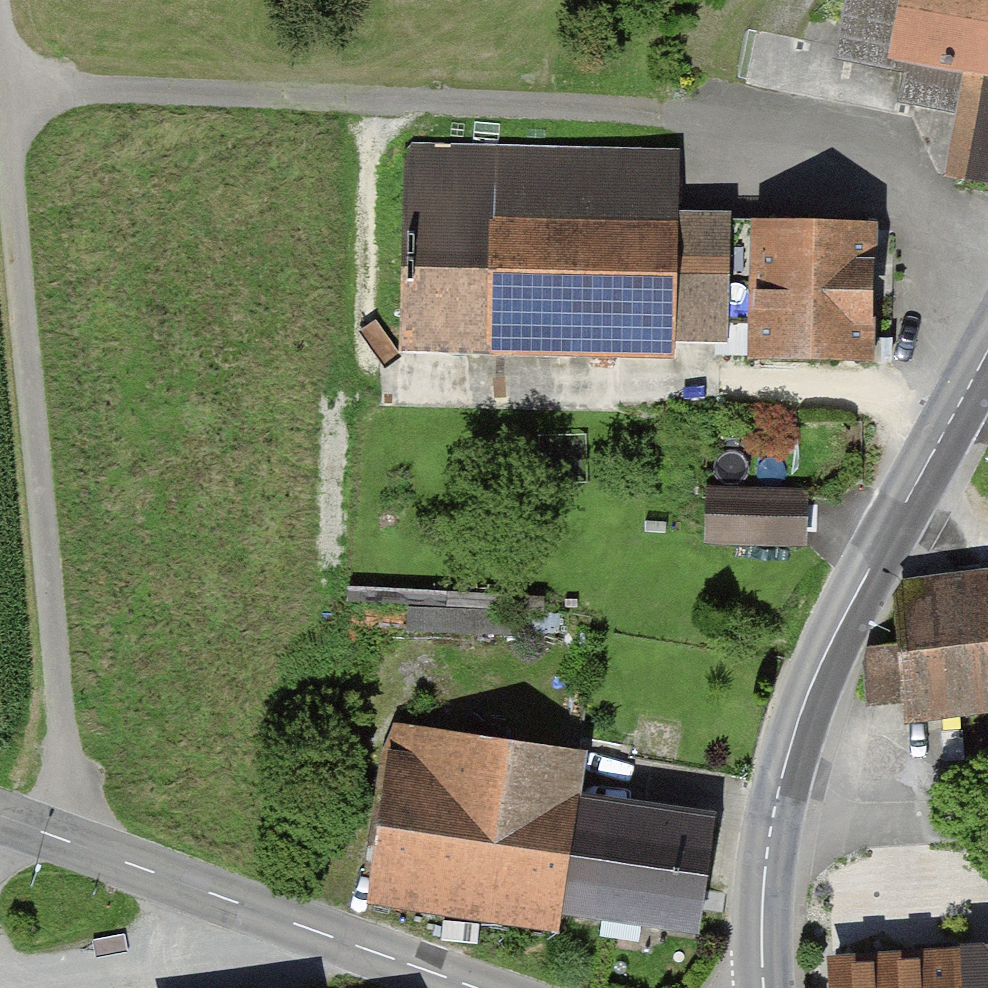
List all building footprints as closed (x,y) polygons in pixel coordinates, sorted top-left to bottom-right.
[(846,49),(917,63),(911,91),(970,103),(956,176),(987,183),(987,0),(855,0),(846,49)] [(667,163),(410,157),(405,343),(663,349),(667,163)] [(870,221),(722,217),(719,351),(866,355),(870,221)] [(800,498),(712,495),(711,536),(799,537),(800,498)] [(414,590),(414,625),(499,627),(499,591),(414,590)] [(899,603),(900,643),(872,648),(875,700),(987,687),(987,592),(899,603)] [(399,734),(379,874),(553,902),(569,805),(577,756),(399,734)] [(710,826),(569,805),(553,902),(695,924),(710,826)] [(834,962),(836,987),(987,987),(987,954),(834,962)]
